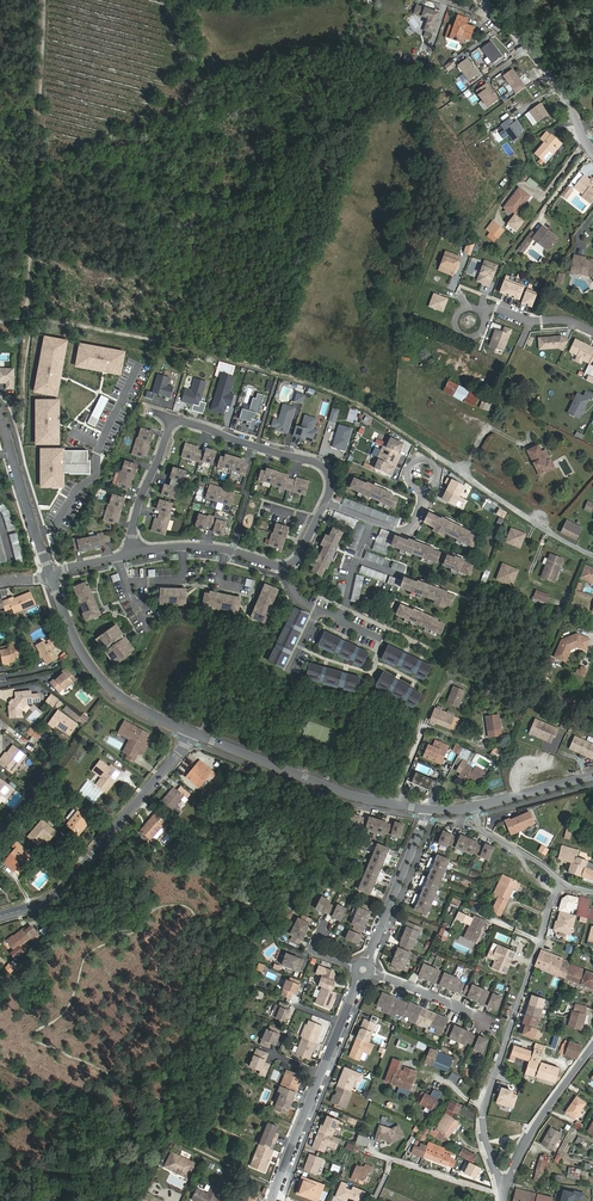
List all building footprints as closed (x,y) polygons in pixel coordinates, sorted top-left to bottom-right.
[(439,14),(417,6),(414,14),(427,19),(428,20),(424,30),(432,33),(439,14)] [(467,20),(457,16),(453,28),(450,36),(463,41),(463,39),(468,41),(473,29),(467,26),(466,28),(464,28),(464,25),(467,20)] [(453,28),(449,26),(444,37),(461,44),(463,41),(450,36),(453,28)] [(488,42),(479,49),(491,64),(500,57),(488,42)] [(477,75),(465,60),(456,67),(468,82),(477,75)] [(449,64),(444,67),(448,72),(453,69),(449,64)] [(502,76),(516,93),(524,86),(510,69),(502,76)] [(485,84),(475,92),(487,108),(497,100),(485,84)] [(537,121),(548,112),(539,101),(528,110),(531,114),(537,121)] [(533,124),(537,121),(531,114),(527,117),(533,124)] [(519,138),(523,129),(517,121),(515,123),(513,123),(509,118),(500,125),(504,130),(509,135),(514,142),(519,138)] [(509,135),(504,130),(499,133),(504,139),(509,135)] [(551,136),(547,132),(541,139),(545,142),(551,136)] [(546,163),(561,144),(551,135),(551,136),(545,142),(535,154),(546,163)] [(576,186),(574,187),(583,195),(584,194),(592,200),(592,183),(590,181),(589,180),(584,176),(576,186)] [(530,178),(526,182),(535,188),(538,184),(530,178)] [(567,196),(572,190),(567,186),(563,192),(567,196)] [(523,222),(515,216),(521,208),(519,207),(528,195),(519,188),(504,208),(506,209),(504,211),(513,218),(508,224),(517,230),(523,222)] [(582,196),(590,203),(592,200),(584,194),(583,195),(582,196)] [(504,231),(496,224),(490,232),(498,238),(504,231)] [(542,226),(536,234),(532,231),(525,240),(530,243),(533,239),(548,251),(556,241),(545,232),(547,230),(542,226)] [(525,240),(519,247),(524,251),(530,243),(525,240)] [(464,253),(471,255),(475,244),(467,246),(464,253)] [(460,257),(446,252),(442,264),(447,266),(445,272),(453,275),(460,257)] [(584,260),(585,258),(575,256),(574,257),(572,268),(577,269),(577,272),(591,275),(592,278),(592,263),(584,260)] [(477,281),(490,286),(498,265),(485,261),(477,281)] [(429,306),(443,312),(448,299),(434,294),(429,306)] [(490,346),(504,351),(512,329),(505,327),(503,332),(496,330),(490,346)] [(539,338),(539,350),(558,348),(564,351),(568,341),(560,337),(539,338)] [(37,384),(36,394),(57,398),(59,389),(60,389),(63,370),(62,370),(63,365),(64,366),(65,360),(64,360),(67,343),(46,340),(45,344),(44,344),(41,356),(42,357),(40,371),(39,371),(36,384),(37,384)] [(592,355),(592,348),(575,340),(570,352),(578,355),(577,357),(582,360),(589,363),(592,355)] [(102,350),(102,351),(80,347),(78,353),(80,353),(77,368),(86,370),(86,371),(98,374),(99,372),(103,373),(103,374),(115,377),(116,376),(120,377),(123,362),(124,362),(125,355),(108,352),(109,351),(102,350)] [(15,385),(15,371),(0,371),(0,385),(7,385),(15,385)] [(170,379),(159,375),(153,393),(171,399),(174,389),(168,387),(170,379)] [(230,394),(235,379),(222,375),(213,406),(218,407),(219,411),(224,412),(226,406),(225,406),(226,403),(231,405),(234,396),(230,394)] [(194,406),(192,412),(203,415),(206,404),(201,403),(207,383),(196,380),(192,392),(186,390),(182,402),(194,406)] [(443,391),(463,402),(469,391),(449,380),(443,391)] [(474,408),(480,396),(469,391),(463,402),(474,408)] [(577,394),(567,414),(579,419),(588,400),(590,401),(592,396),(585,393),(583,397),(577,394)] [(264,396),(258,394),(256,400),(253,399),(249,412),(242,410),(239,420),(247,422),(246,426),(249,427),(249,429),(254,431),(257,421),(254,420),(256,414),(258,415),(264,396)] [(295,402),(303,405),(305,397),(297,395),(295,402)] [(92,417),(99,421),(108,401),(101,398),(92,417)] [(488,412),(491,404),(483,400),(479,407),(488,412)] [(59,403),(36,403),(37,446),(59,446),(59,403)] [(213,406),(211,411),(223,415),(224,412),(219,411),(218,407),(213,406)] [(287,435),(295,410),(284,406),(279,422),(274,420),(272,427),(277,429),(276,431),(287,435)] [(336,417),(331,415),(328,423),(334,425),(336,417)] [(88,425),(95,429),(99,421),(92,417),(88,425)] [(316,420),(305,417),(299,438),(314,443),(318,432),(313,431),(316,420)] [(351,430),(339,427),(332,449),(345,452),(351,430)] [(139,438),(151,442),(154,433),(142,429),(139,438)] [(138,438),(133,455),(143,458),(144,455),(147,456),(151,442),(139,438),(138,438)] [(196,447),(186,444),(182,457),(198,462),(201,452),(195,450),(196,447)] [(538,468),(541,475),(554,468),(550,460),(546,461),(538,446),(527,451),(536,469),(538,468)] [(215,453),(206,450),(205,453),(201,452),(198,462),(202,463),(203,462),(212,464),(215,453)] [(59,489),(64,489),(64,475),(70,475),(70,476),(91,476),(91,463),(88,463),(88,453),(64,453),(64,452),(41,452),(41,466),(42,466),(42,489),(59,490),(59,489)] [(235,460),(226,457),(225,460),(221,458),(218,469),(222,470),(222,468),(232,471),(235,460)] [(245,477),(248,467),(244,465),(244,462),(235,460),(232,471),(241,474),(240,476),(245,477)] [(123,471),(135,475),(137,466),(125,462),(123,471)] [(185,473),(173,469),(170,479),(171,479),(170,483),(179,486),(181,486),(185,473)] [(263,471),(259,481),(265,483),(266,481),(273,483),(277,471),(268,469),(267,472),(263,471)] [(121,471),(116,488),(127,491),(128,488),(131,489),(135,475),(123,471),(121,471)] [(286,477),(287,474),(277,471),(273,483),(273,485),(287,489),(290,478),(286,477)] [(309,481),(294,477),(294,479),(290,478),(287,489),(305,494),(309,481)] [(450,486),(447,490),(459,497),(464,487),(461,485),(448,478),(447,480),(448,481),(447,484),(450,486)] [(394,509),(398,500),(355,480),(351,490),(394,509)] [(179,486),(170,483),(169,488),(164,486),(162,496),(174,499),(176,490),(178,490),(179,486)] [(218,502),(221,492),(219,491),(220,488),(210,486),(206,499),(218,502)] [(234,492),(224,490),(223,492),(221,492),(218,502),(230,506),(234,492)] [(459,497),(447,490),(445,495),(443,494),(442,496),(441,496),(440,498),(455,505),(457,500),(462,503),(464,499),(459,497)] [(110,505),(122,508),(125,499),(113,496),(110,505)] [(172,505),(160,501),(157,511),(161,512),(159,516),(170,519),(171,515),(169,514),(172,505)] [(584,511),(590,514),(592,508),(592,503),(588,501),(584,511)] [(109,505),(104,521),(115,524),(116,522),(118,522),(122,508),(110,505),(109,505)] [(209,518),(199,515),(195,528),(205,530),(206,527),(210,528),(213,518),(209,516),(209,518)] [(472,548),(477,539),(430,515),(425,524),(472,548)] [(151,531),(165,536),(170,519),(159,516),(158,520),(155,519),(151,531)] [(226,524),(217,521),(217,519),(213,518),(210,528),(214,530),(213,533),(223,536),(226,524)] [(582,528),(567,520),(561,533),(576,540),(582,528)] [(358,523),(350,548),(356,550),(364,525),(358,523)] [(288,529),(276,525),(274,534),(286,538),(288,529)] [(506,542),(520,547),(525,534),(512,528),(506,542)] [(313,572),(322,576),(343,534),(334,529),(313,572)] [(8,535),(16,563),(24,561),(16,533),(8,535)] [(91,551),(101,549),(101,545),(105,545),(105,542),(110,541),(109,536),(103,537),(103,534),(98,535),(98,537),(88,539),(91,551)] [(272,534),(268,546),(279,549),(280,547),(283,547),(286,538),(274,534),(272,534)] [(436,564),(439,554),(394,538),(391,547),(436,564)] [(78,539),(73,540),(76,551),(80,550),(81,553),(91,551),(88,539),(78,541),(78,539)] [(554,582),(563,559),(551,555),(542,577),(554,582)] [(469,576),(472,566),(447,557),(443,566),(469,576)] [(485,582),(492,566),(487,564),(481,580),(485,582)] [(512,585),(518,570),(503,564),(497,579),(512,585)] [(383,582),(386,575),(362,565),(359,572),(383,582)] [(585,565),(580,577),(592,583),(592,568),(585,565)] [(351,601),(359,602),(363,576),(355,575),(351,601)] [(451,608),(454,598),(405,580),(401,589),(451,608)] [(89,588),(87,584),(74,589),(88,622),(96,619),(95,616),(100,614),(92,595),(90,596),(87,589),(89,588)] [(278,591),(265,586),(263,590),(265,591),(262,598),(260,597),(252,616),(254,617),(253,619),(264,624),(278,591)] [(183,591),(163,590),(163,595),(160,595),(160,604),(185,605),(185,596),(183,596),(183,591)] [(549,595),(536,590),(534,598),(546,602),(549,595)] [(15,598),(10,601),(17,614),(27,610),(38,604),(32,592),(16,600),(15,598)] [(236,604),(237,599),(211,594),(210,596),(205,595),(203,606),(213,608),(212,610),(218,611),(219,609),(231,612),(231,614),(236,615),(238,605),(236,604)] [(128,616),(134,613),(129,601),(123,603),(128,616)] [(441,635),(445,626),(401,607),(397,616),(441,635)] [(310,616),(294,608),(287,622),(303,630),(310,616)] [(287,622),(286,625),(302,633),(303,630),(287,622)] [(293,652),(302,633),(286,625),(276,644),(293,652)] [(132,656),(130,654),(134,651),(126,639),(124,640),(122,636),(123,635),(117,627),(97,641),(104,650),(105,649),(108,652),(106,653),(115,665),(118,663),(119,665),(132,656)] [(341,640),(325,632),(319,645),(334,653),(341,640)] [(576,647),(585,651),(589,640),(578,635),(578,637),(574,635),(561,640),(554,657),(565,661),(570,649),(568,648),(569,646),(575,644),(577,645),(576,647)] [(46,645),(43,641),(36,645),(47,665),(58,658),(53,650),(57,648),(51,639),(47,641),(49,643),(46,645)] [(338,655),(345,641),(341,640),(334,653),(338,655)] [(9,646),(0,648),(4,666),(9,665),(9,663),(15,661),(15,658),(23,657),(20,641),(12,643),(12,644),(9,645),(9,646)] [(350,660),(356,647),(345,641),(338,655),(350,660)] [(293,652),(276,644),(275,648),(291,655),(293,652)] [(403,652),(389,645),(382,659),(397,666),(403,652)] [(354,662),(360,649),(356,647),(350,660),(354,662)] [(275,648),(268,662),(284,669),(291,655),(275,648)] [(362,666),(369,653),(360,649),(354,662),(362,666)] [(401,668),(407,654),(403,652),(397,666),(401,668)] [(412,673),(419,660),(407,654),(401,668),(412,673)] [(416,675),(422,662),(419,660),(412,673),(416,675)] [(425,679),(431,666),(422,662),(416,675),(425,679)] [(323,668),(311,664),(307,678),(319,682),(323,668)] [(577,666),(575,674),(585,677),(587,669),(577,666)] [(63,689),(64,690),(72,682),(74,684),(78,681),(66,668),(63,672),(64,673),(56,681),(54,679),(50,683),(59,693),(63,689)] [(323,683),(327,669),(323,668),(319,682),(323,683)] [(338,687),(342,673),(327,669),(323,683),(338,687)] [(343,689),(347,674),(342,673),(338,687),(343,689)] [(395,679),(384,673),(376,686),(387,692),(395,679)] [(356,692),(360,678),(347,674),(343,689),(356,692)] [(391,694),(398,681),(395,679),(387,692),(391,694)] [(402,701),(409,688),(398,681),(391,694),(402,701)] [(458,708),(465,692),(454,687),(447,703),(458,708)] [(405,703),(413,690),(409,688),(402,701),(405,703)] [(414,707),(421,694),(413,690),(405,703),(414,707)] [(9,706),(10,718),(22,717),(21,710),(27,703),(32,703),(35,702),(34,695),(31,695),(31,691),(16,693),(16,698),(14,700),(9,706)] [(51,695),(46,702),(52,707),(57,700),(51,695)] [(435,708),(430,720),(454,730),(459,718),(453,716),(453,713),(448,711),(447,713),(435,708)] [(54,728),(55,725),(61,729),(70,735),(78,725),(58,711),(49,724),(54,728)] [(83,714),(81,717),(86,722),(89,718),(83,714)] [(501,736),(498,714),(486,716),(488,732),(494,731),(495,737),(501,736)] [(81,717),(78,721),(84,726),(86,722),(81,717)] [(558,729),(536,719),(531,729),(541,734),(539,738),(551,743),(555,734),(556,731),(557,732),(558,729)] [(129,755),(135,758),(138,752),(146,738),(148,734),(124,721),(118,733),(130,739),(131,744),(126,754),(129,755)] [(27,734),(37,739),(40,732),(29,728),(27,734)] [(531,729),(529,733),(539,738),(541,734),(531,729)] [(575,736),(570,749),(581,754),(586,741),(575,736)] [(150,740),(146,738),(138,752),(143,754),(150,740)] [(130,739),(123,752),(126,754),(131,744),(130,739)] [(436,740),(433,746),(429,744),(424,754),(436,759),(435,762),(441,764),(449,746),(436,740)] [(592,759),(592,758),(592,744),(586,741),(581,754),(592,759)] [(456,744),(453,750),(460,753),(463,747),(456,744)] [(3,759),(1,758),(0,760),(0,764),(13,774),(26,756),(13,746),(3,759)] [(470,752),(463,749),(459,757),(467,760),(470,752)] [(102,778),(96,785),(106,793),(122,772),(112,765),(109,767),(101,761),(93,771),(102,778)] [(197,766),(193,771),(192,770),(187,777),(199,787),(212,771),(200,761),(196,765),(197,766)] [(467,764),(461,774),(469,779),(471,776),(473,777),(472,778),(480,783),(486,773),(476,767),(474,769),(467,764)] [(438,781),(416,773),(412,783),(431,791),(433,785),(435,786),(436,786),(438,781)] [(0,779),(0,796),(3,796),(7,799),(14,790),(0,779)] [(174,787),(161,802),(171,811),(178,817),(182,812),(175,806),(184,796),(187,799),(191,795),(181,786),(178,790),(174,787)] [(207,803),(203,799),(199,804),(203,807),(207,803)] [(80,830),(88,819),(85,817),(89,814),(78,805),(74,809),(78,811),(67,825),(79,835),(82,831),(80,830)] [(529,812),(509,821),(514,832),(534,823),(529,812)] [(168,824),(155,813),(140,831),(150,840),(162,827),(164,828),(168,824)] [(361,815),(352,813),(348,825),(357,828),(358,824),(366,827),(366,828),(383,833),(384,830),(392,832),(392,833),(401,836),(404,823),(396,820),(394,825),(386,823),(387,821),(369,816),(369,818),(360,816),(361,815)] [(38,845),(46,836),(50,839),(56,832),(42,820),(28,837),(38,845)] [(514,832),(509,821),(506,822),(510,833),(514,832)] [(164,828),(162,827),(150,840),(153,843),(165,829),(164,828)] [(184,830),(179,827),(176,831),(180,835),(184,830)] [(480,855),(488,859),(493,846),(485,843),(483,847),(475,843),(476,841),(460,834),(458,838),(450,834),(451,834),(443,830),(437,842),(446,846),(447,842),(455,846),(471,853),(472,851),(480,855)] [(14,872),(18,867),(17,866),(25,857),(26,858),(30,853),(17,842),(13,846),(16,849),(4,863),(14,872)] [(389,850),(377,845),(358,891),(375,897),(377,893),(372,891),(376,882),(381,884),(385,875),(380,873),(383,864),(388,866),(392,856),(387,855),(389,850)] [(571,863),(568,872),(581,877),(585,866),(586,867),(588,862),(577,858),(579,851),(562,845),(558,859),(571,863)] [(426,915),(449,860),(436,855),(435,860),(430,858),(426,867),(431,869),(427,878),(423,876),(419,885),(423,887),(420,896),(415,894),(411,904),(416,906),(414,910),(426,915)] [(592,881),(592,864),(588,862),(586,867),(585,866),(581,877),(592,881)] [(517,882),(517,881),(503,875),(492,897),(498,900),(491,912),(500,916),(514,888),(517,890),(519,887),(520,884),(517,882)] [(449,904),(459,907),(461,901),(452,897),(449,904)] [(590,899),(581,897),(576,916),(586,918),(590,899)] [(329,902),(321,898),(316,909),(324,913),(324,912),(333,916),(332,917),(340,921),(345,910),(338,906),(337,909),(328,904),(329,902)] [(349,931),(346,939),(358,944),(361,936),(360,935),(362,929),(364,929),(370,913),(369,913),(371,908),(363,905),(361,910),(358,909),(352,924),(355,925),(352,932),(349,931)] [(555,925),(553,931),(569,935),(571,927),(573,928),(576,916),(560,911),(557,922),(556,925),(555,925)] [(486,921),(475,915),(464,938),(477,944),(482,933),(481,933),(486,921)] [(291,940),(298,944),(301,939),(302,940),(310,925),(308,924),(311,920),(303,916),(300,920),(298,919),(290,935),(293,936),(291,940)] [(413,946),(419,932),(421,933),(422,929),(407,923),(405,927),(407,927),(401,941),(402,942),(400,948),(398,948),(392,963),(393,964),(392,967),(400,970),(401,968),(404,969),(410,953),(407,952),(410,945),(413,946)] [(7,941),(15,950),(11,953),(15,958),(23,952),(20,947),(31,938),(32,939),(38,935),(31,926),(25,930),(24,928),(7,941)] [(324,939),(333,941),(336,933),(328,930),(324,939)] [(498,945),(493,943),(490,950),(494,952),(498,945)] [(494,952),(490,950),(487,957),(495,960),(491,968),(505,974),(515,952),(498,945),(494,952)] [(567,968),(560,966),(562,961),(563,959),(541,950),(535,965),(565,978),(569,969),(567,968)] [(303,960),(286,954),(282,965),(299,972),(303,960)] [(6,974),(9,976),(17,968),(11,963),(5,970),(7,972),(6,974)] [(569,964),(567,968),(569,969),(565,978),(581,985),(592,990),(592,989),(592,973),(586,971),(569,964)] [(423,967),(420,966),(417,974),(419,975),(419,976),(435,983),(435,982),(439,984),(439,985),(455,992),(456,991),(460,993),(463,985),(459,983),(460,981),(444,974),(442,976),(438,975),(440,972),(424,965),(423,967)] [(333,972),(319,967),(316,974),(322,976),(319,986),(322,988),(332,991),(337,979),(333,972)] [(296,995),(299,985),(298,985),(299,981),(289,978),(288,981),(286,980),(282,990),(283,990),(281,996),(290,1000),(292,993),(296,995)] [(471,989),(467,987),(463,994),(467,996),(467,997),(484,1004),(484,1003),(488,1005),(488,1006),(496,1010),(501,998),(493,995),(491,998),(487,996),(488,993),(472,986),(471,989)] [(332,991),(322,988),(316,1004),(330,1009),(336,993),(332,991)] [(435,1032),(441,1035),(448,1018),(444,1017),(443,1018),(426,1011),(427,1009),(418,1005),(417,1006),(408,1003),(408,1004),(399,1001),(399,999),(390,996),(390,997),(381,993),(377,1004),(383,1007),(382,1011),(394,1016),(396,1012),(403,1015),(403,1014),(411,1017),(409,1021),(420,1025),(421,1023),(437,1029),(435,1032)] [(289,1005),(280,1002),(279,1006),(276,1005),(273,1010),(275,1011),(272,1016),(285,1022),(288,1016),(286,1016),(289,1010),(287,1010),(289,1005)] [(529,1005),(526,1014),(539,1019),(542,1009),(529,1005)] [(587,1008),(574,1005),(573,1012),(586,1015),(587,1008)] [(586,1015),(573,1012),(569,1027),(582,1030),(586,1015)] [(536,1028),(539,1019),(526,1014),(522,1024),(536,1028)] [(360,1030),(357,1038),(368,1042),(372,1032),(376,1023),(365,1019),(362,1024),(363,1026),(362,1029),(360,1030)] [(306,1025),(301,1037),(303,1037),(316,1043),(323,1026),(309,1021),(307,1025),(306,1025)] [(482,1052),(488,1040),(480,1037),(479,1038),(470,1034),(470,1033),(454,1026),(454,1027),(449,1025),(446,1033),(450,1035),(449,1038),(465,1045),(466,1042),(476,1046),(475,1049),(482,1052)] [(279,1034),(280,1030),(271,1026),(269,1030),(267,1029),(265,1035),(264,1034),(261,1040),(263,1040),(261,1044),(269,1048),(271,1043),(274,1045),(277,1039),(278,1040),(280,1034),(279,1034)] [(316,1043),(303,1037),(296,1054),(309,1059),(316,1043)] [(368,1042),(357,1038),(349,1056),(359,1060),(363,1051),(370,1054),(374,1044),(368,1042)] [(563,1043),(560,1053),(576,1059),(581,1046),(565,1040),(564,1044),(563,1043)] [(534,1049),(543,1052),(545,1046),(536,1044),(534,1049)] [(425,1063),(448,1072),(454,1058),(430,1048),(425,1063)] [(266,1053),(257,1049),(250,1066),(261,1071),(259,1074),(265,1077),(269,1065),(264,1063),(266,1059),(264,1058),(266,1053)] [(540,1062),(543,1052),(534,1049),(531,1058),(531,1060),(530,1060),(525,1074),(555,1083),(559,1068),(540,1062)] [(501,1066),(520,1072),(525,1074),(530,1060),(531,1060),(531,1058),(512,1052),(511,1055),(505,1053),(501,1066)] [(405,1068),(403,1071),(400,1070),(402,1063),(393,1059),(386,1081),(391,1083),(391,1084),(410,1090),(416,1072),(405,1068)] [(345,1068),(337,1086),(350,1091),(356,1077),(360,1079),(361,1078),(363,1074),(362,1072),(347,1066),(346,1068),(345,1068)] [(283,1080),(280,1086),(296,1092),(298,1087),(297,1084),(299,1081),(301,1081),(303,1076),(287,1069),(285,1074),(286,1076),(285,1079),(283,1080)] [(453,1072),(449,1078),(456,1083),(460,1076),(453,1072)] [(296,1092),(280,1086),(278,1091),(281,1092),(275,1108),(287,1114),(296,1092)] [(350,1091),(337,1086),(336,1090),(337,1091),(336,1095),(333,1096),(331,1102),(345,1108),(352,1092),(350,1091)] [(421,1096),(418,1102),(420,1103),(420,1104),(431,1110),(437,1100),(422,1092),(420,1096),(421,1096)] [(566,1112),(575,1118),(585,1103),(577,1097),(566,1112)] [(451,1101),(447,1108),(457,1114),(461,1106),(451,1101)] [(509,1119),(513,1108),(495,1101),(490,1115),(499,1117),(499,1115),(509,1119)] [(447,1137),(447,1138),(458,1122),(446,1114),(435,1129),(433,1128),(430,1133),(440,1140),(441,1139),(444,1141),(447,1137)] [(321,1125),(319,1131),(332,1136),(338,1120),(327,1116),(325,1122),(323,1126),(321,1125)] [(268,1123),(259,1144),(269,1148),(272,1142),(275,1144),(277,1139),(279,1134),(275,1133),(278,1127),(268,1123)] [(379,1126),(374,1141),(379,1143),(380,1139),(384,1141),(386,1140),(389,1141),(390,1142),(392,1143),(403,1136),(397,1126),(390,1130),(379,1126)] [(424,1126),(417,1138),(423,1142),(431,1130),(424,1126)] [(561,1133),(551,1127),(541,1145),(552,1150),(561,1133)] [(332,1136),(319,1131),(312,1148),(324,1152),(327,1145),(335,1148),(339,1139),(332,1136)] [(358,1135),(355,1143),(363,1146),(366,1138),(358,1135)] [(444,1150),(445,1149),(428,1142),(427,1146),(443,1153),(444,1150)] [(354,1146),(348,1143),(346,1148),(352,1151),(354,1146)] [(259,1144),(254,1157),(258,1159),(254,1168),(265,1172),(273,1150),(269,1148),(259,1144)] [(455,1155),(450,1152),(444,1150),(443,1153),(427,1146),(420,1144),(419,1147),(414,1146),(412,1153),(447,1166),(447,1165),(450,1158),(453,1159),(455,1155)] [(459,1147),(456,1153),(473,1162),(476,1156),(459,1147)] [(322,1158),(311,1154),(309,1158),(304,1170),(316,1174),(320,1163),(321,1163),(322,1158)] [(170,1156),(163,1171),(171,1174),(172,1172),(180,1176),(179,1178),(186,1181),(193,1166),(178,1160),(170,1156)] [(447,1165),(452,1167),(455,1160),(453,1159),(450,1158),(447,1165)] [(536,1173),(541,1175),(544,1165),(547,1166),(548,1161),(539,1159),(536,1173)] [(476,1179),(481,1168),(469,1162),(464,1173),(476,1179)] [(333,1164),(331,1170),(338,1173),(340,1167),(333,1164)] [(351,1179),(355,1181),(356,1178),(364,1181),(368,1171),(371,1172),(373,1167),(365,1164),(363,1169),(356,1165),(351,1179)] [(570,1167),(569,1174),(579,1176),(581,1169),(570,1167)] [(322,1184),(302,1177),(299,1185),(302,1186),(301,1190),(298,1189),(297,1193),(313,1199),(316,1191),(319,1192),(322,1184)] [(322,1184),(319,1192),(316,1191),(313,1199),(318,1200),(324,1184),(322,1184)] [(193,1199),(196,1200),(217,1200),(221,1191),(212,1186),(207,1195),(197,1190),(193,1199)] [(537,1194),(516,1189),(513,1200),(535,1200),(537,1194)] [(564,1191),(561,1200),(573,1200),(578,1200),(583,1200),(585,1194),(575,1191),(575,1194),(564,1191)]
